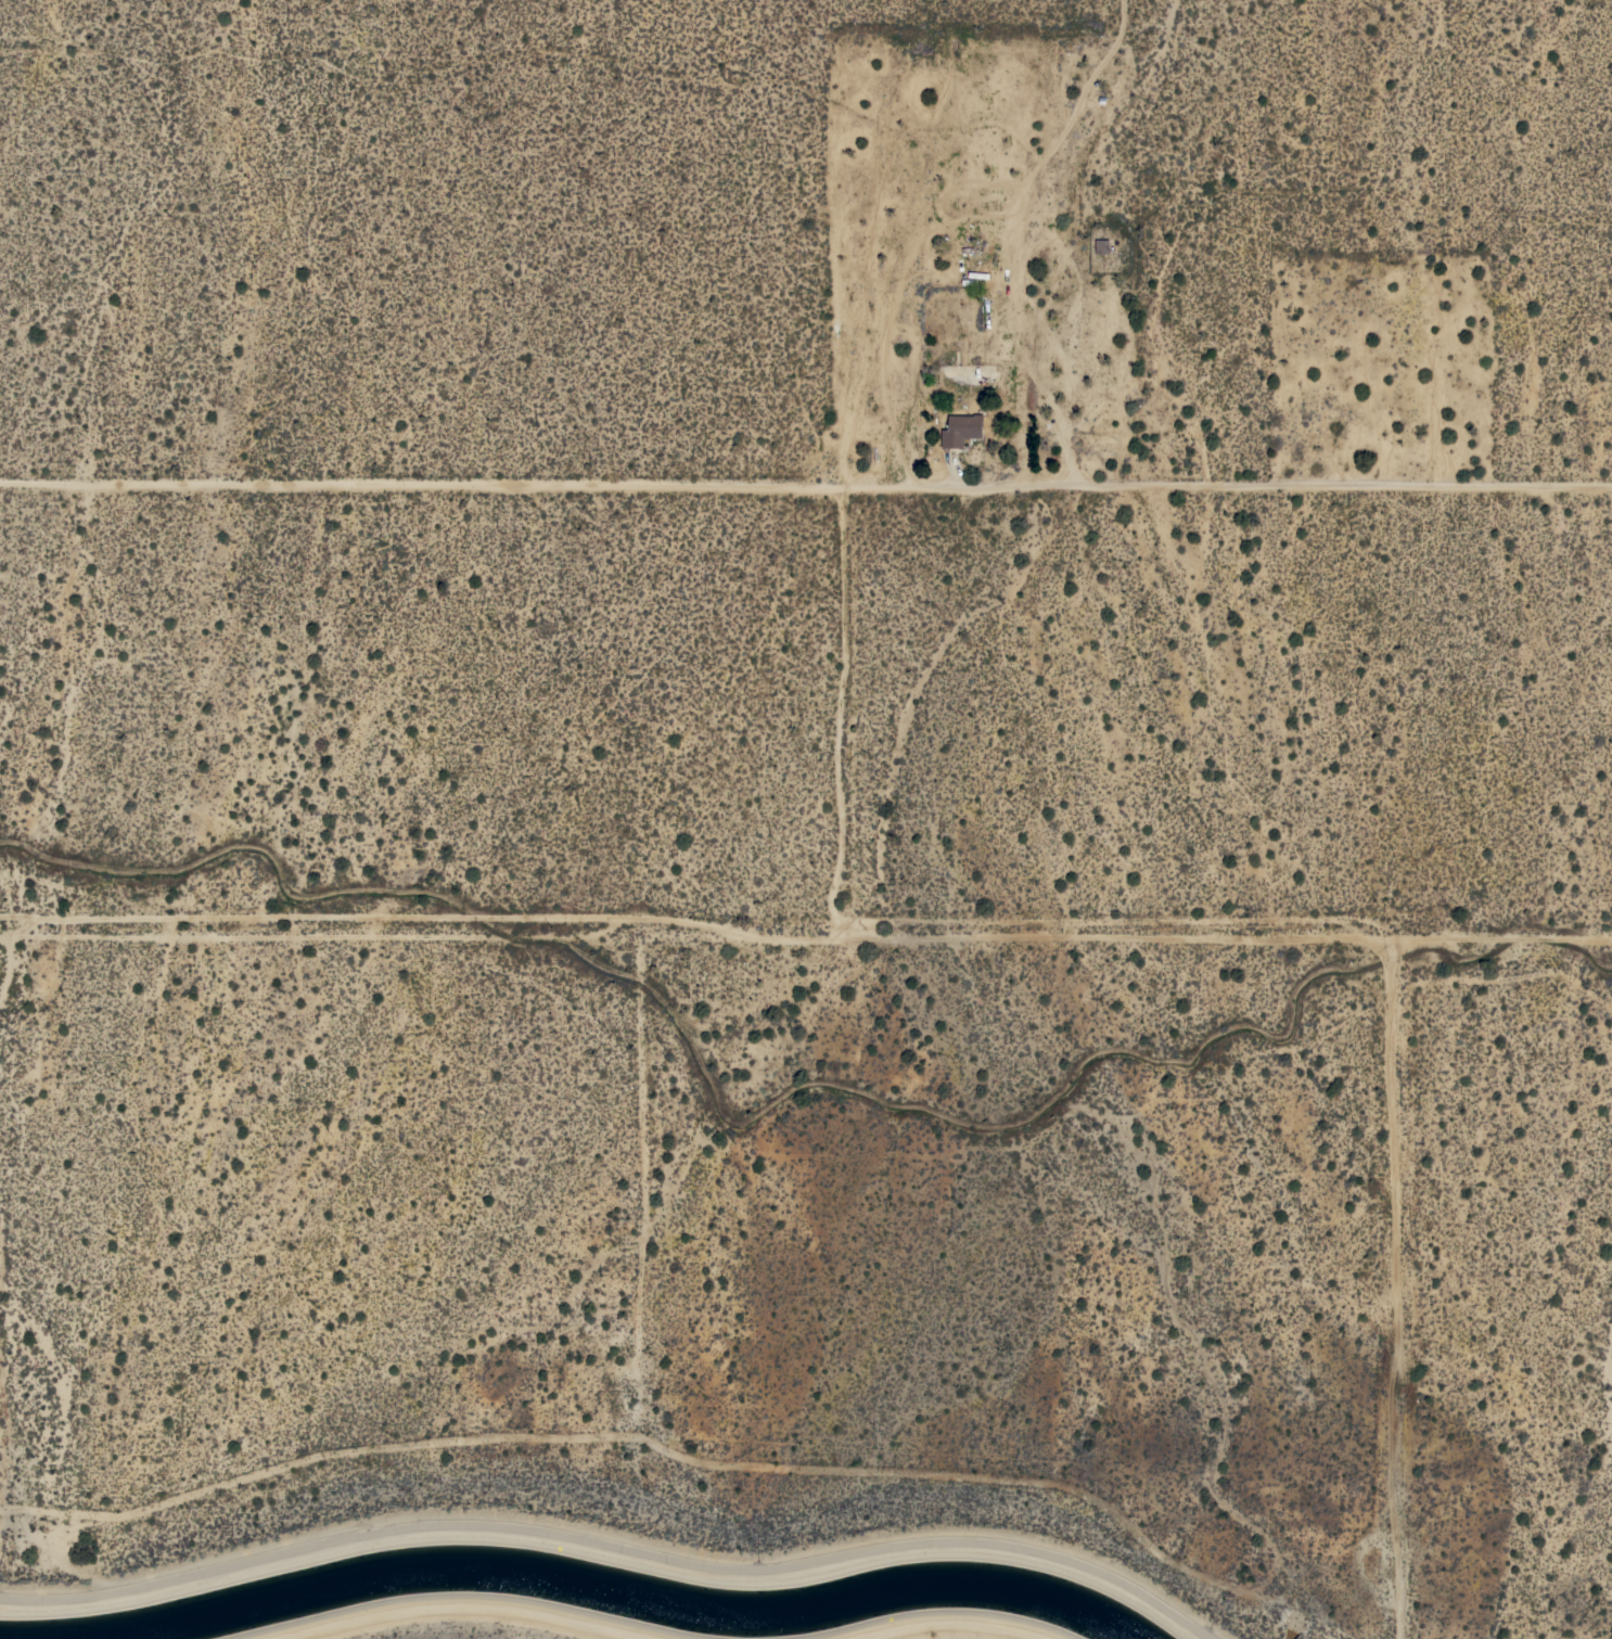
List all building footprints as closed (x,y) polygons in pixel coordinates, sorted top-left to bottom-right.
[(1108,240),(1108,254),(1095,254),(1095,240),(1108,240)] [(900,269),(906,270),(900,296),(895,295),(900,269)] [(973,415),(973,414),(983,414),(982,425),(982,437),(962,437),(962,448),(941,448),(941,430),(947,430),(947,415),(973,415)]
